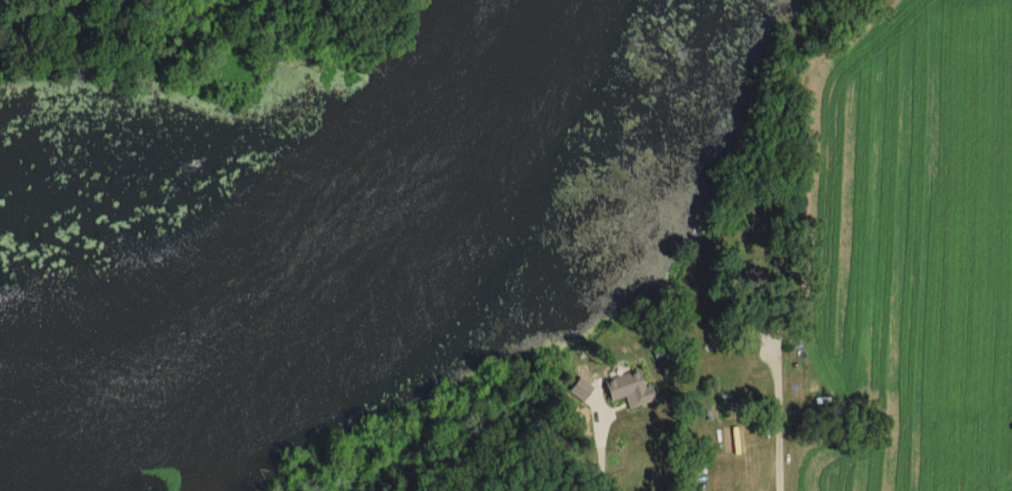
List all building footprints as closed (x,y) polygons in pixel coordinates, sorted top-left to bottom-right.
[(601,381),(607,402),(623,398),(626,409),(652,402),(648,386),(640,388),(636,372),(601,381)]
